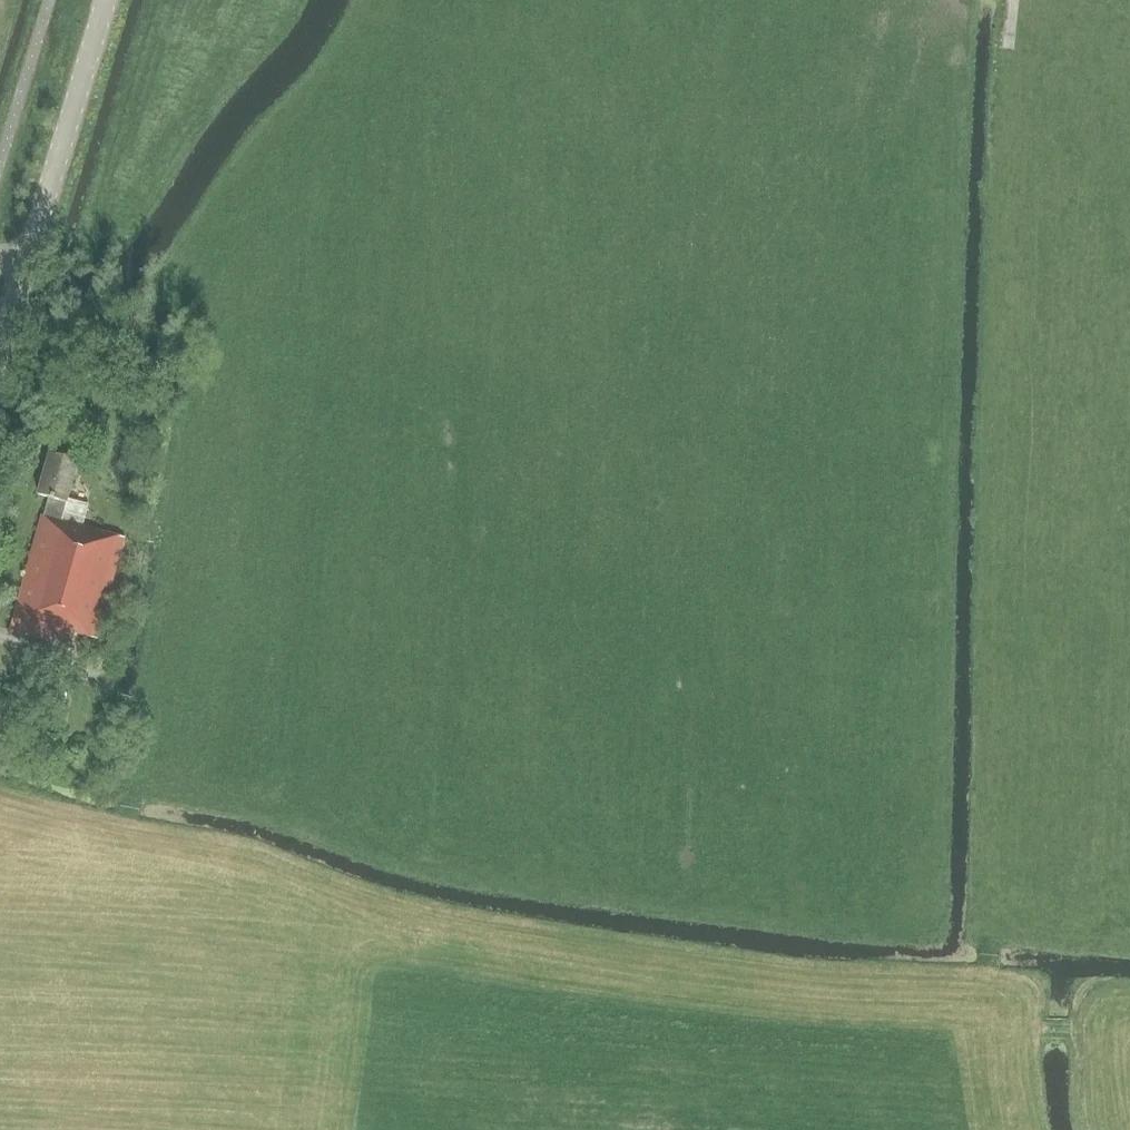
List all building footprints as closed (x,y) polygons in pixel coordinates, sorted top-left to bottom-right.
[(83,527),(87,509),(66,502),(78,461),(49,453),(38,495),(49,498),(44,516),(42,516),(10,631),(51,641),(54,631),(75,636),(75,633),(98,639),(124,537),(83,527)]
